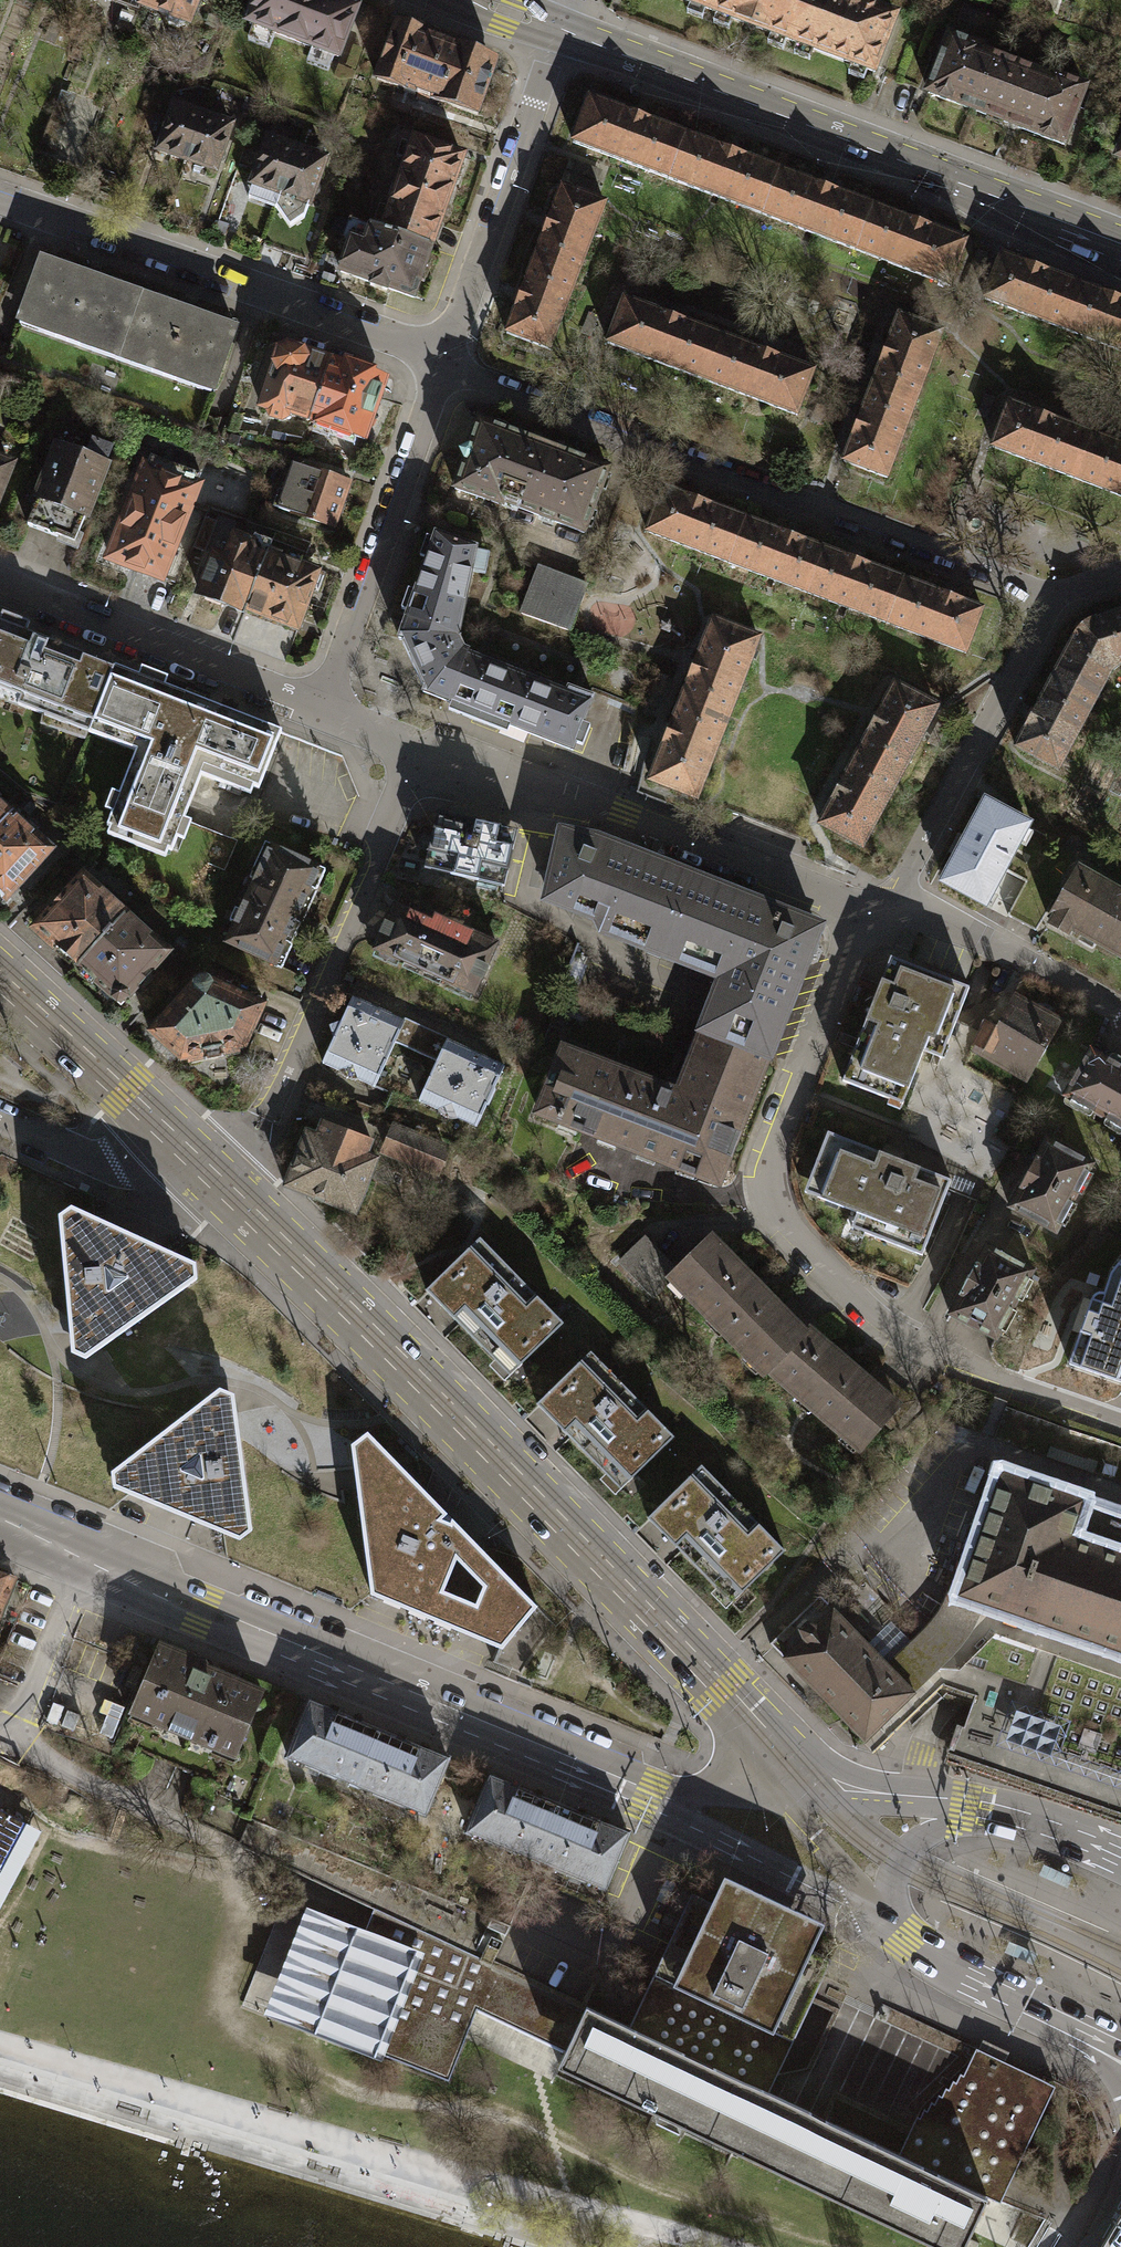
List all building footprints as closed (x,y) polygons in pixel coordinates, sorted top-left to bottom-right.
[(97,0),(145,18),(152,0),(97,0)] [(145,18),(193,36),(207,0),(152,0),(145,18)] [(327,0),(257,0),(245,33),(346,70),(366,15),(327,0)] [(711,17),(717,0),(668,0),(711,17)] [(793,49),(812,0),(717,0),(711,17),(793,49)] [(843,0),(812,0),(793,49),(874,81),(898,21),(843,0)] [(492,63),(392,27),(373,79),(474,115),(492,63)] [(925,101),(992,126),(1016,64),(948,38),(925,101)] [(1083,89),(1016,64),(992,126),(1060,151),(1083,89)] [(69,125),(79,98),(65,93),(55,120),(69,125)] [(564,139),(659,175),(676,130),(581,94),(564,139)] [(155,154),(187,165),(206,113),(173,102),(155,154)] [(237,125),(206,113),(187,165),(220,177),(237,125)] [(659,175),(754,212),(772,167),(676,130),(659,175)] [(250,188),(282,200),(301,146),(270,135),(250,188)] [(471,155),(414,136),(382,231),(440,251),(471,155)] [(332,158),(301,146),(282,200),(283,200),(280,209),(292,229),(307,219),(310,210),(314,211),(332,158)] [(570,159),(561,184),(595,195),(603,171),(570,159)] [(754,212),(850,248),(867,203),(772,167),(754,212)] [(543,222),(529,260),(577,276),(604,199),(595,195),(561,184),(557,182),(543,222)] [(962,239),(867,203),(850,248),(945,285),(962,239)] [(422,304),(440,251),(382,231),(359,224),(341,277),(422,304)] [(976,301),(1058,333),(1077,283),(995,252),(976,301)] [(16,315),(113,350),(133,293),(36,259),(16,315)] [(549,354),(577,276),(529,260),(502,337),(549,354)] [(1120,357),(1120,300),(1077,283),(1058,333),(1120,357)] [(230,328),(133,293),(113,350),(210,384),(230,328)] [(600,340),(697,376),(714,331),(669,314),(617,294),(600,340)] [(894,315),(866,388),(914,406),(942,333),(894,315)] [(762,349),(714,331),(697,376),(794,413),(812,367),(762,349)] [(268,395),(323,414),(344,351),(289,332),(268,395)] [(399,370),(344,351),(323,414),(378,432),(399,370)] [(886,479),(914,406),(866,388),(838,461),(886,479)] [(984,446),(1066,477),(1084,431),(1002,399),(984,446)] [(499,501),(517,508),(530,474),(537,477),(549,448),(474,420),(449,487),(497,505),(499,501)] [(115,451),(65,431),(32,515),(82,535),(115,451)] [(1084,431),(1066,477),(1120,498),(1120,445),(1084,431)] [(0,439),(0,505),(3,506),(24,447),(0,439)] [(211,471),(149,447),(110,550),(172,573),(211,471)] [(603,469),(549,448),(537,477),(530,474),(517,508),(579,532),(603,469)] [(359,472),(300,452),(283,499),(342,520),(359,472)] [(636,531),(716,561),(734,513),(653,483),(636,531)] [(716,561),(797,591),(815,543),(734,513),(716,561)] [(218,589),(255,603),(279,539),(241,525),(218,589)] [(475,548),(435,534),(398,642),(421,694),(572,752),(592,698),(567,688),(563,698),(463,658),(464,652),(454,633),(475,548)] [(334,560),(279,539),(255,603),(310,623),(334,560)] [(797,591),(878,621),(895,573),(815,543),(797,591)] [(582,585),(534,566),(516,612),(565,631),(582,585)] [(976,603),(895,573),(878,621),(958,651),(976,603)] [(1050,667),(1099,692),(1113,663),(1120,661),(1120,611),(1072,626),(1050,667)] [(713,620),(682,700),(727,718),(759,638),(713,620)] [(109,665),(0,622),(0,700),(83,731),(109,665)] [(109,665),(83,731),(128,748),(96,829),(166,856),(198,774),(251,795),(277,729),(109,665)] [(1059,770),(1099,692),(1050,667),(1010,745),(1059,770)] [(888,677),(851,751),(901,776),(938,702),(888,677)] [(697,799),(727,718),(682,700),(651,780),(697,799)] [(864,850),(901,776),(851,751),(814,825),(864,850)] [(984,792),(939,876),(988,902),(1033,817),(984,792)] [(6,810),(0,816),(0,902),(1,903),(50,849),(6,810)] [(425,867),(464,876),(476,819),(437,811),(425,867)] [(515,828),(476,819),(464,876),(503,884),(515,828)] [(597,930),(656,952),(685,878),(591,840),(558,837),(543,899),(602,922),(597,930)] [(322,863),(260,838),(218,940),(280,965),(322,863)] [(1115,954),(1120,944),(1120,893),(1079,869),(1051,917),(1115,954)] [(28,927),(71,966),(122,909),(79,871),(28,927)] [(813,928),(685,878),(656,952),(719,977),(699,1028),(765,1053),(813,928)] [(399,893),(376,943),(474,988),(497,938),(399,893)] [(164,947),(122,909),(71,966),(113,1004),(164,947)] [(964,988),(886,957),(837,1080),(897,1104),(919,1051),(936,1058),(964,988)] [(261,1002),(195,973),(144,1029),(176,1062),(242,1050),(261,1002)] [(1010,997),(981,1050),(1026,1075),(1056,1022),(1010,997)] [(403,1020),(351,998),(322,1063),(374,1086),(393,1042),(403,1020)] [(447,1040),(403,1020),(393,1042),(437,1061),(447,1040)] [(674,1093),(658,1087),(632,1153),(714,1184),(765,1053),(699,1028),(674,1093)] [(504,1065),(447,1040),(437,1061),(419,1102),(476,1127),(504,1065)] [(532,1114),(632,1153),(658,1087),(558,1049),(532,1114)] [(1058,1097),(1120,1132),(1120,1069),(1085,1049),(1058,1097)] [(364,1153),(370,1139),(322,1120),(316,1135),(307,1132),(286,1186),(353,1212),(375,1157),(364,1153)] [(394,1122),(384,1148),(439,1171),(449,1145),(394,1122)] [(946,1179),(823,1134),(801,1194),(852,1213),(847,1228),(918,1254),(946,1179)] [(1042,1139),(1004,1208),(1051,1233),(1088,1164),(1042,1139)] [(67,1208),(54,1217),(66,1352),(82,1358),(192,1279),(191,1264),(67,1208)] [(670,1277),(774,1375),(819,1327),(714,1230),(670,1277)] [(475,1238),(422,1290),(504,1374),(557,1322),(475,1238)] [(982,1245),(945,1313),(991,1337),(1028,1270),(982,1245)] [(1067,1359),(1120,1378),(1120,1265),(1103,1258),(1067,1359)] [(907,1407),(819,1327),(774,1375),(864,1455),(907,1407)] [(586,1352),(533,1405),(616,1490),(670,1437),(586,1352)] [(215,1389),(106,1471),(109,1486),(236,1540),(247,1530),(230,1395),(215,1389)] [(363,1430),(347,1445),(366,1594),(497,1648),(539,1606),(363,1430)] [(1006,1459),(954,1608),(1120,1666),(1120,1499),(1006,1459)] [(697,1466),(644,1518),(727,1603),(780,1551),(697,1466)] [(0,1574),(0,1601),(9,1578),(0,1574)] [(912,1687),(826,1604),(775,1657),(860,1740),(912,1687)] [(954,1608),(914,1650),(934,1668),(982,1661),(950,1750),(1120,1809),(1120,1666),(954,1608)] [(257,1690),(156,1643),(127,1711),(230,1753),(257,1690)] [(280,1756),(349,1785),(373,1727),(303,1698),(280,1756)] [(444,1756),(373,1727),(349,1785),(420,1814),(444,1756)] [(456,1828),(526,1858),(550,1800),(480,1770),(456,1828)] [(622,1829),(550,1800),(526,1858),(599,1884),(622,1829)] [(25,1823),(0,1810),(0,1871),(25,1823)] [(629,2026),(768,2092),(827,1959),(807,1950),(820,1923),(776,1902),(720,1876),(707,1902),(688,1893),(629,2026)] [(424,1952),(366,1928),(306,1905),(263,2012),(381,2059),(383,2054),(424,1952)] [(373,1909),(366,1928),(424,1952),(383,2054),(449,2080),(477,2009),(566,2050),(585,2010),(373,1909)] [(559,2064),(871,2212),(898,2154),(768,2092),(629,2026),(587,2006),(585,2010),(566,2050),(559,2064)] [(959,2073),(911,2118),(898,2154),(987,2197),(995,2200),(1001,2186),(1050,2085),(989,2056),(971,2047),(959,2073)] [(898,2154),(871,2212),(943,2246),(963,2246),(973,2228),(987,2197),(898,2154)]
